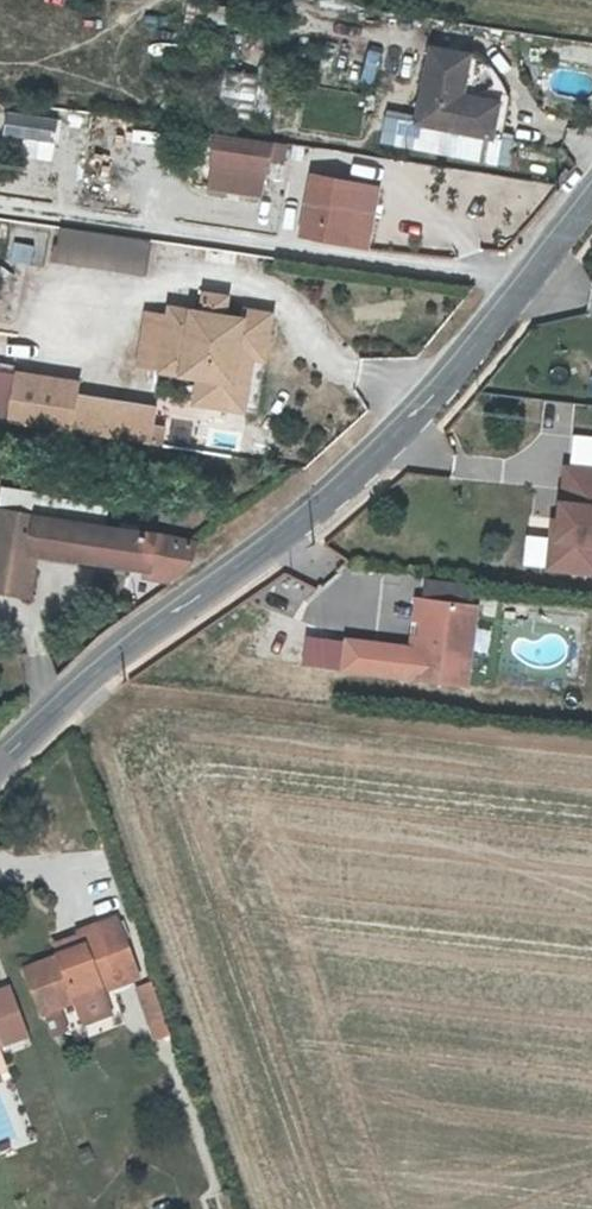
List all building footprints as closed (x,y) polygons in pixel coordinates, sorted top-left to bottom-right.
[(415,88),(501,101),(503,95),(457,86),(460,62),(420,55),(415,88)] [(223,107),(255,105),(252,68),(220,70),(223,107)] [(501,101),(415,88),(409,127),(400,126),(395,153),(508,173),(512,150),(492,145),(501,101)] [(54,143),(57,120),(7,114),(4,137),(54,143)] [(116,138),(153,142),(155,127),(118,122),(116,138)] [(400,126),(377,122),(371,149),(395,153),(400,126)] [(264,145),(206,137),(202,167),(259,175),(264,145)] [(259,175),(202,167),(199,190),(256,198),(259,175)] [(342,240),(353,183),(305,175),(296,233),(342,240)] [(372,186),(353,183),(342,240),(362,244),(372,186)] [(141,273),(145,243),(59,232),(56,262),(141,273)] [(28,261),(31,242),(10,239),(8,258),(28,261)] [(233,340),(259,345),(263,316),(237,311),(236,320),(218,318),(221,290),(199,286),(196,307),(162,302),(161,311),(155,357),(154,364),(192,368),(189,396),(223,401),(233,340)] [(161,311),(139,308),(133,354),(155,357),(161,311)] [(258,355),(259,345),(233,340),(223,401),(238,403),(245,353),(258,355)] [(69,386),(11,376),(5,424),(62,433),(68,389),(69,386)] [(98,393),(68,389),(62,433),(91,436),(98,393)] [(568,431),(569,403),(552,402),(551,431),(568,431)] [(591,462),(591,436),(569,436),(569,462),(591,462)] [(568,462),(560,533),(553,531),(550,563),(591,567),(591,465),(568,462)] [(23,599),(29,561),(146,580),(148,566),(182,572),(187,567),(191,544),(12,516),(0,515),(0,595),(23,599)] [(148,566),(146,580),(145,589),(165,593),(182,572),(148,566)] [(426,593),(472,599),(474,578),(428,573),(426,593)] [(426,593),(419,592),(416,613),(422,613),(417,650),(414,672),(467,679),(478,599),(472,599),(426,593)] [(414,672),(417,650),(408,649),(409,640),(347,633),(343,663),(414,672)] [(88,944),(62,952),(27,963),(44,1013),(125,985),(123,976),(143,969),(121,912),(98,921),(99,926),(83,931),(88,944)] [(57,939),(62,952),(88,944),(83,931),(57,939)] [(155,980),(138,985),(156,1037),(173,1031),(155,980)] [(0,987),(0,1042),(28,1032),(10,983),(0,987)] [(0,1042),(0,1067),(8,1065),(0,1042)]
